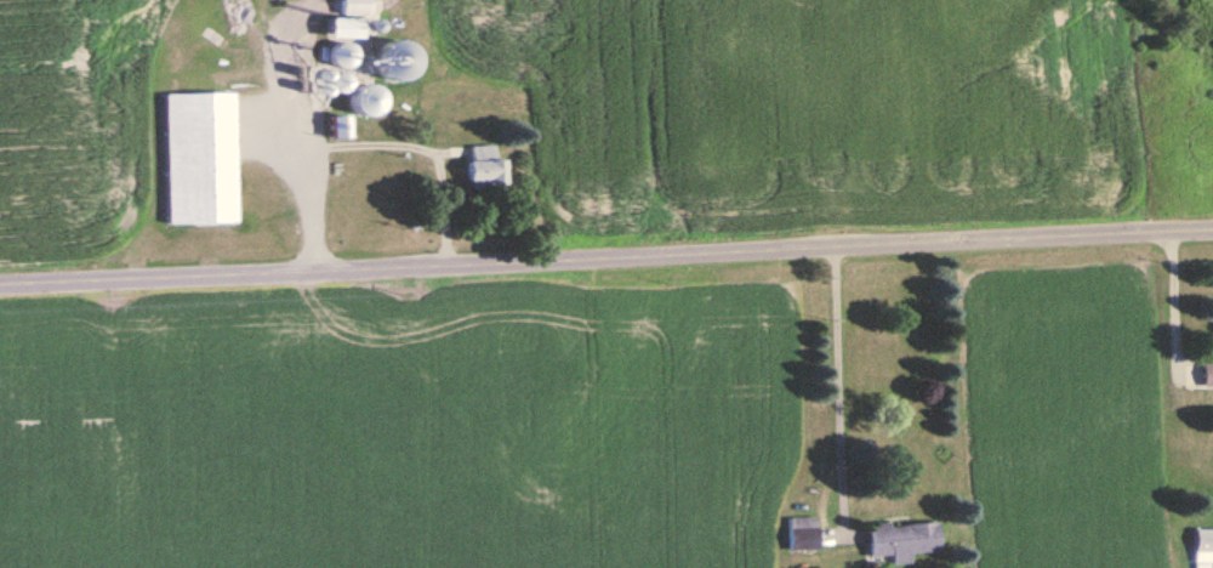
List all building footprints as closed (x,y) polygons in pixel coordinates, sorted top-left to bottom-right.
[(335,16),(324,16),(323,35),(354,36),(354,25),(364,25),(364,0),(335,0),(335,16)] [(409,39),(372,40),(373,78),(410,77),(409,39)] [(370,113),(371,102),(369,102),(370,85),(346,84),(344,112),(370,113)] [(227,91),(161,92),(163,221),(229,220),(227,91)] [(343,114),(324,114),(324,136),(343,135),(343,114)] [(497,158),(490,158),(489,143),(466,144),(467,158),(463,158),(465,185),(498,183),(497,158)] [(1198,387),(1212,386),(1212,359),(1197,359),(1198,387)] [(814,547),(813,514),(785,516),(786,548),(814,547)] [(935,549),(933,521),(863,526),(865,555),(887,553),(888,562),(906,561),(906,551),(935,549)] [(1191,527),(1192,567),(1204,567),(1204,561),(1212,561),(1212,526),(1191,527)]
